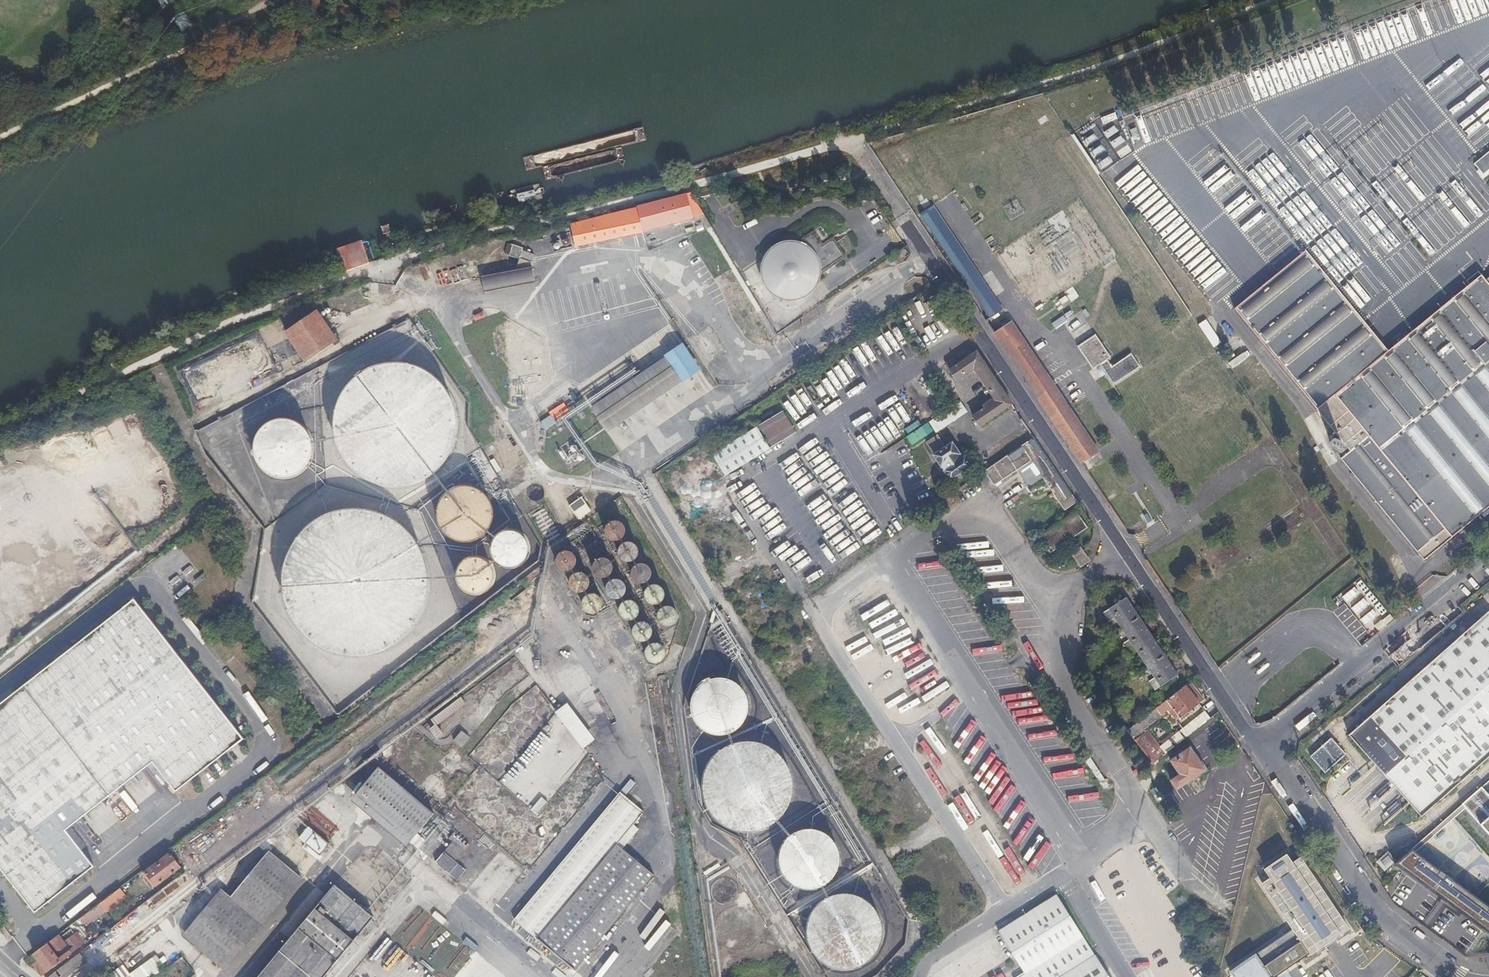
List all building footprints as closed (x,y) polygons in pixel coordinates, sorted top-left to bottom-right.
[(1078,134),(1101,172),(1123,158),(1126,162),(1137,156),(1133,150),(1132,151),(1115,122),(1121,119),(1115,109),(1095,121),(1107,140),(1106,140),(1096,123),(1078,134)] [(1132,139),(1139,137),(1136,127),(1129,129),(1132,139)] [(1471,162),(1476,168),(1474,170),(1480,178),(1488,171),(1488,148),(1471,162)] [(692,202),(688,196),(572,225),(572,228),(576,247),(645,232),(645,231),(702,217),(692,202)] [(1004,206),(1009,218),(1022,213),(1016,200),(1004,206)] [(968,285),(981,277),(933,205),(920,213),(968,285)] [(809,228),(790,241),(762,260),(785,293),(810,276),(843,254),(829,234),(819,241),(809,228)] [(364,240),(337,249),(339,256),(345,273),(372,264),(366,245),(364,240)] [(517,271),(533,267),(533,264),(536,256),(524,251),(525,249),(514,246),(509,244),(508,247),(505,255),(520,261),(517,271)] [(1306,247),(1235,306),(1317,406),(1316,407),(1350,448),(1347,450),(1346,449),(1343,452),(1344,453),(1341,456),(1423,556),(1426,555),(1488,504),(1488,274),(1487,276),(1480,267),(1468,277),(1471,281),(1389,347),(1306,247)] [(435,265),(421,270),(424,277),(438,273),(435,265)] [(463,266),(445,271),(449,284),(466,279),(463,266)] [(535,284),(533,267),(517,271),(482,277),(484,293),(535,284)] [(753,303),(734,272),(721,280),(755,336),(762,332),(765,330),(750,304),(753,303)] [(1001,307),(981,277),(968,285),(989,316),(1001,307)] [(1064,295),(1058,299),(1061,304),(1067,300),(1064,295)] [(339,340),(318,310),(286,330),(307,361),(339,340)] [(957,323),(954,319),(948,323),(951,328),(957,323)] [(993,332),(1080,461),(1097,449),(1011,320),(993,332)] [(1109,355),(1094,332),(1077,344),(1092,367),(1099,362),(1112,382),(1139,365),(1130,351),(1110,364),(1106,358),(1109,355)] [(1011,403),(976,351),(962,360),(957,354),(944,363),(954,379),(972,367),(987,388),(983,391),(985,394),(989,391),(993,398),(982,405),(984,407),(972,416),(978,425),(1011,403)] [(1245,353),(1233,360),(1237,365),(1249,358),(1245,353)] [(684,379),(667,354),(591,405),(608,430),(684,379)] [(449,392),(438,379),(429,372),(412,365),(399,363),(382,365),(365,371),(349,384),(342,395),(337,405),(334,416),(334,434),(341,454),(352,470),(363,478),(373,483),(391,488),(403,488),(413,486),(428,480),(444,466),(451,455),(457,438),(458,419),(456,407),(449,392)] [(1091,370),(1095,380),(1104,375),(1100,366),(1091,370)] [(791,413),(796,410),(786,395),(782,399),(791,413)] [(969,410),(961,398),(929,419),(936,430),(969,410)] [(551,419),(568,414),(566,404),(548,409),(551,419)] [(797,429),(784,407),(759,422),(772,443),(797,429)] [(547,416),(539,422),(545,429),(553,423),(547,416)] [(309,434),(303,427),(295,423),(287,420),(280,421),(275,422),(267,426),(263,429),(260,433),(256,441),(255,445),(255,453),(256,458),(258,464),(263,470),(268,474),(275,478),(279,479),(289,479),(298,475),(303,472),(307,468),(310,463),(313,456),(313,446),(311,438),(309,434)] [(772,444),(759,422),(713,450),(726,472),(772,444)] [(932,454),(951,482),(958,478),(956,474),(968,465),(963,456),(961,457),(951,443),(944,447),(936,434),(925,442),(933,454),(932,454)] [(1007,456),(1007,454),(984,471),(993,485),(1017,470),(1028,485),(1041,476),(1064,510),(1076,501),(1034,437),(1007,456)] [(481,492),(475,488),(466,486),(459,487),(454,489),(447,492),(442,498),(438,506),(436,513),(437,518),(438,525),(443,533),(450,539),(457,542),(466,543),(474,541),(482,537),(486,533),(490,526),(492,520),(493,514),(492,508),(490,502),(485,495),(481,492)] [(592,511),(587,504),(583,497),(570,507),(574,513),(579,521),(592,511)] [(531,515),(546,538),(557,531),(541,508),(531,515)] [(417,546),(402,528),(383,517),(365,511),(353,511),(338,512),(317,521),(298,537),(288,553),(283,570),(282,584),(285,603),(296,626),(305,635),(319,646),(331,651),(353,655),(370,654),(392,645),(404,635),(417,620),(425,598),(427,580),(425,566),(417,546)] [(1039,537),(1050,553),(1086,527),(1076,511),(1039,537)] [(604,530),(604,533),(604,537),(607,540),(610,542),(611,543),(613,543),(617,543),(619,543),(622,540),(623,539),(625,536),(625,532),(625,530),(623,527),(622,525),(621,524),(619,523),(617,522),(614,522),(610,523),(607,525),(605,528),(604,530)] [(528,544),(527,542),(524,538),(522,536),(516,533),(510,532),(505,534),(501,535),(497,539),(494,544),(493,549),(493,555),(495,558),(496,561),(500,565),(503,567),(508,569),(512,569),(517,568),(522,565),(526,561),(528,555),(529,551),(529,549),(528,544)] [(969,548),(972,548),(972,540),(981,540),(981,535),(958,536),(958,540),(969,540),(969,548)] [(619,556),(621,559),(622,560),(625,562),(627,563),(631,563),(632,562),(634,561),(636,560),(638,557),(639,553),(639,551),(638,548),(636,544),(633,542),(630,541),(627,541),(624,543),(621,545),(620,546),(618,550),(618,552),(619,556)] [(1075,555),(1081,564),(1087,559),(1082,551),(1075,555)] [(572,570),(574,568),(576,565),(576,562),(576,558),(574,555),(571,553),(568,552),(564,552),(561,553),(558,555),(556,558),(555,562),(556,565),(557,568),(559,570),(562,572),(566,572),(569,572),(572,570)] [(490,567),(486,563),(483,561),(478,559),(474,559),(468,560),(463,563),(460,566),(458,570),(457,574),(456,576),(457,581),(459,585),(461,589),(465,592),(468,594),(473,595),(478,595),(482,594),(487,590),(489,587),(492,582),(493,578),(493,575),(492,571),(490,567)] [(611,576),(613,573),(613,570),(613,566),(611,564),(609,561),(606,560),(603,559),(600,560),(597,561),(595,564),(593,567),(593,570),(593,573),(595,577),(598,579),(601,580),(605,580),(608,579),(611,576)] [(632,577),(633,580),(635,582),(637,583),(639,584),(642,585),(644,585),(647,584),(649,582),(651,580),(652,578),(652,575),(652,573),(652,570),(650,568),(648,566),(646,565),(643,564),(640,564),(637,565),(635,567),(633,569),(632,571),(632,574),(632,577)] [(589,587),(589,583),(589,579),(586,576),(583,574),(579,573),(575,574),(572,576),(570,580),(569,584),(570,587),(572,591),(575,593),(579,594),(583,593),(586,591),(589,587)] [(626,596),(627,592),(626,588),(624,585),(621,582),(617,582),(613,582),(609,585),(607,588),(606,592),(607,596),(609,599),(613,602),(617,602),(621,602),(624,599),(626,596)] [(646,601),(648,603),(651,605),(655,606),(657,606),(659,605),(662,603),(663,602),(665,598),(665,597),(665,593),(664,590),(661,587),(660,586),(658,585),(656,585),(652,585),(649,587),(648,588),(645,591),(645,593),(645,595),(645,599),(646,601)] [(1369,635),(1384,624),(1356,585),(1341,596),(1369,635)] [(601,610),(602,606),(601,602),(599,598),(596,596),(592,595),(588,596),(585,598),(582,602),(582,605),(582,609),(585,613),(588,615),(592,616),(595,615),(599,613),(601,610)] [(1153,677),(1158,685),(1176,674),(1125,596),(1108,608),(1113,617),(1127,638),(1139,656),(1153,677)] [(36,915),(95,867),(67,831),(154,763),(177,793),(245,740),(135,600),(0,706),(0,868),(36,915)] [(639,617),(639,613),(639,608),(636,605),(633,603),(629,602),(625,603),(622,605),(620,609),(619,613),(620,616),(622,620),(625,622),(629,623),(633,622),(636,620),(639,617)] [(658,619),(659,622),(662,625),(663,626),(667,627),(669,626),(672,625),(674,625),(676,622),(678,620),(678,616),(678,613),(676,609),(675,608),(672,606),(670,606),(668,605),(666,606),(664,606),(661,608),(660,609),(658,612),(657,614),(657,616),(658,619)] [(1107,621),(1113,617),(1108,608),(1101,612),(1107,621)] [(1488,753),(1488,613),(1488,611),(1345,732),(1366,756),(1385,740),(1423,786),(1415,793),(1426,806),(1488,753)] [(653,638),(654,634),(653,630),(651,627),(648,625),(644,624),(640,625),(636,627),(634,630),(633,634),(634,638),(636,642),(640,644),(644,645),(648,644),(651,642),(653,638)] [(1133,659),(1139,656),(1127,638),(1121,642),(1133,659)] [(664,661),(665,657),(664,653),(662,650),(659,648),(655,647),(651,648),(647,650),(645,653),(645,657),(645,661),(648,664),(651,666),(655,667),(659,666),(662,664),(664,661)] [(1152,689),(1158,685),(1153,677),(1147,681),(1152,689)] [(745,692),(740,686),(737,684),(731,681),(723,680),(715,681),(710,682),(704,686),(699,690),(696,696),(693,704),(692,709),(693,715),(696,724),(700,729),(707,734),(714,738),(724,738),(729,738),(736,735),(742,730),(746,726),(750,718),(751,713),(751,706),(748,696),(745,692)] [(1198,702),(1184,683),(1126,728),(1132,736),(1160,715),(1169,727),(1198,702)] [(433,725),(434,726),(463,703),(459,697),(429,720),(433,725)] [(564,703),(552,713),(580,749),(592,740),(564,703)] [(1190,731),(1209,717),(1204,710),(1158,747),(1145,731),(1134,739),(1152,762),(1162,754),(1190,731)] [(440,735),(434,726),(433,725),(428,729),(435,739),(440,735)] [(1328,734),(1307,751),(1322,768),(1342,751),(1328,734)] [(447,744),(454,750),(461,742),(453,736),(447,744)] [(783,755),(774,747),(764,742),(751,739),(742,739),(732,742),(724,745),(717,750),(710,759),(705,768),(703,774),(702,784),(704,798),(711,812),(718,819),(725,824),(735,828),(743,830),(756,829),(768,825),(774,822),(785,811),(792,797),(793,785),(793,776),(788,764),(783,755)] [(1385,740),(1366,756),(1415,815),(1426,806),(1415,793),(1423,786),(1385,740)] [(1171,778),(1177,787),(1206,768),(1190,745),(1185,748),(1183,745),(1176,749),(1178,753),(1171,757),(1181,771),(1171,778)] [(373,805),(414,839),(435,813),(379,767),(367,782),(361,777),(348,794),(368,811),(373,805)] [(629,779),(619,792),(625,796),(635,783),(629,779)] [(1480,786),(1460,802),(1488,835),(1488,796),(1480,786)] [(517,922),(574,969),(648,877),(613,849),(643,812),(620,794),(517,922)] [(836,872),(839,863),(840,856),(839,852),(837,846),(833,839),(825,832),(819,829),(811,828),(806,828),(797,830),(791,833),(786,838),(782,843),(779,853),(779,863),(781,869),(785,876),(789,881),(794,885),(799,887),(808,889),(815,888),(821,886),(826,884),(832,878),(836,872)] [(446,838),(460,849),(465,843),(452,832),(446,838)] [(304,844),(318,855),(326,845),(313,834),(304,844)] [(443,848),(454,856),(458,851),(447,842),(443,848)] [(1390,859),(1409,874),(1487,933),(1488,934),(1488,902),(1487,904),(1408,845),(1393,857),(1390,859)] [(405,860),(388,846),(379,858),(395,872),(405,860)] [(1287,856),(1283,850),(1262,864),(1266,870),(1257,875),(1312,957),(1324,949),(1322,945),(1334,936),(1337,940),(1350,932),(1295,850),(1287,856)] [(265,926),(302,879),(269,852),(231,899),(265,926)] [(431,861),(451,878),(459,869),(439,852),(431,861)] [(1389,853),(1382,860),(1385,864),(1390,859),(1393,857),(1389,853)] [(152,887),(178,868),(168,856),(143,875),(151,885),(152,887)] [(149,887),(151,885),(143,875),(141,876),(149,887)] [(338,954),(339,955),(346,947),(344,946),(369,917),(330,885),(306,914),(305,913),(299,921),(300,922),(255,976),(320,976),(338,954)] [(118,888),(79,918),(85,925),(104,910),(103,909),(123,895),(121,891),(118,888)] [(228,973),(265,926),(231,899),(222,893),(186,939),(228,973)] [(881,919),(875,907),(868,900),(862,897),(851,893),(840,893),(827,897),(818,904),(810,914),(807,922),(806,932),(808,942),(813,953),(820,960),(823,963),(831,967),(837,969),(845,969),(854,968),(860,966),(871,959),(877,951),(881,944),(882,936),(883,930),(881,919)] [(1056,893),(997,930),(1022,971),(1013,976),(1109,976),(1056,893)] [(676,932),(635,899),(572,976),(640,976),(676,932)] [(46,944),(33,954),(47,972),(60,961),(59,961),(61,959),(60,957),(73,947),(78,943),(80,945),(84,942),(82,939),(78,942),(73,936),(63,943),(57,936),(46,944)] [(60,957),(61,959),(74,949),(73,947),(60,957)] [(1270,975),(1268,971),(1255,952),(1230,969),(1236,976),(1272,976),(1270,975)] [(83,962),(76,953),(46,976),(64,976),(83,962)] [(153,960),(129,976),(157,976),(163,973),(155,963),(153,960)]
